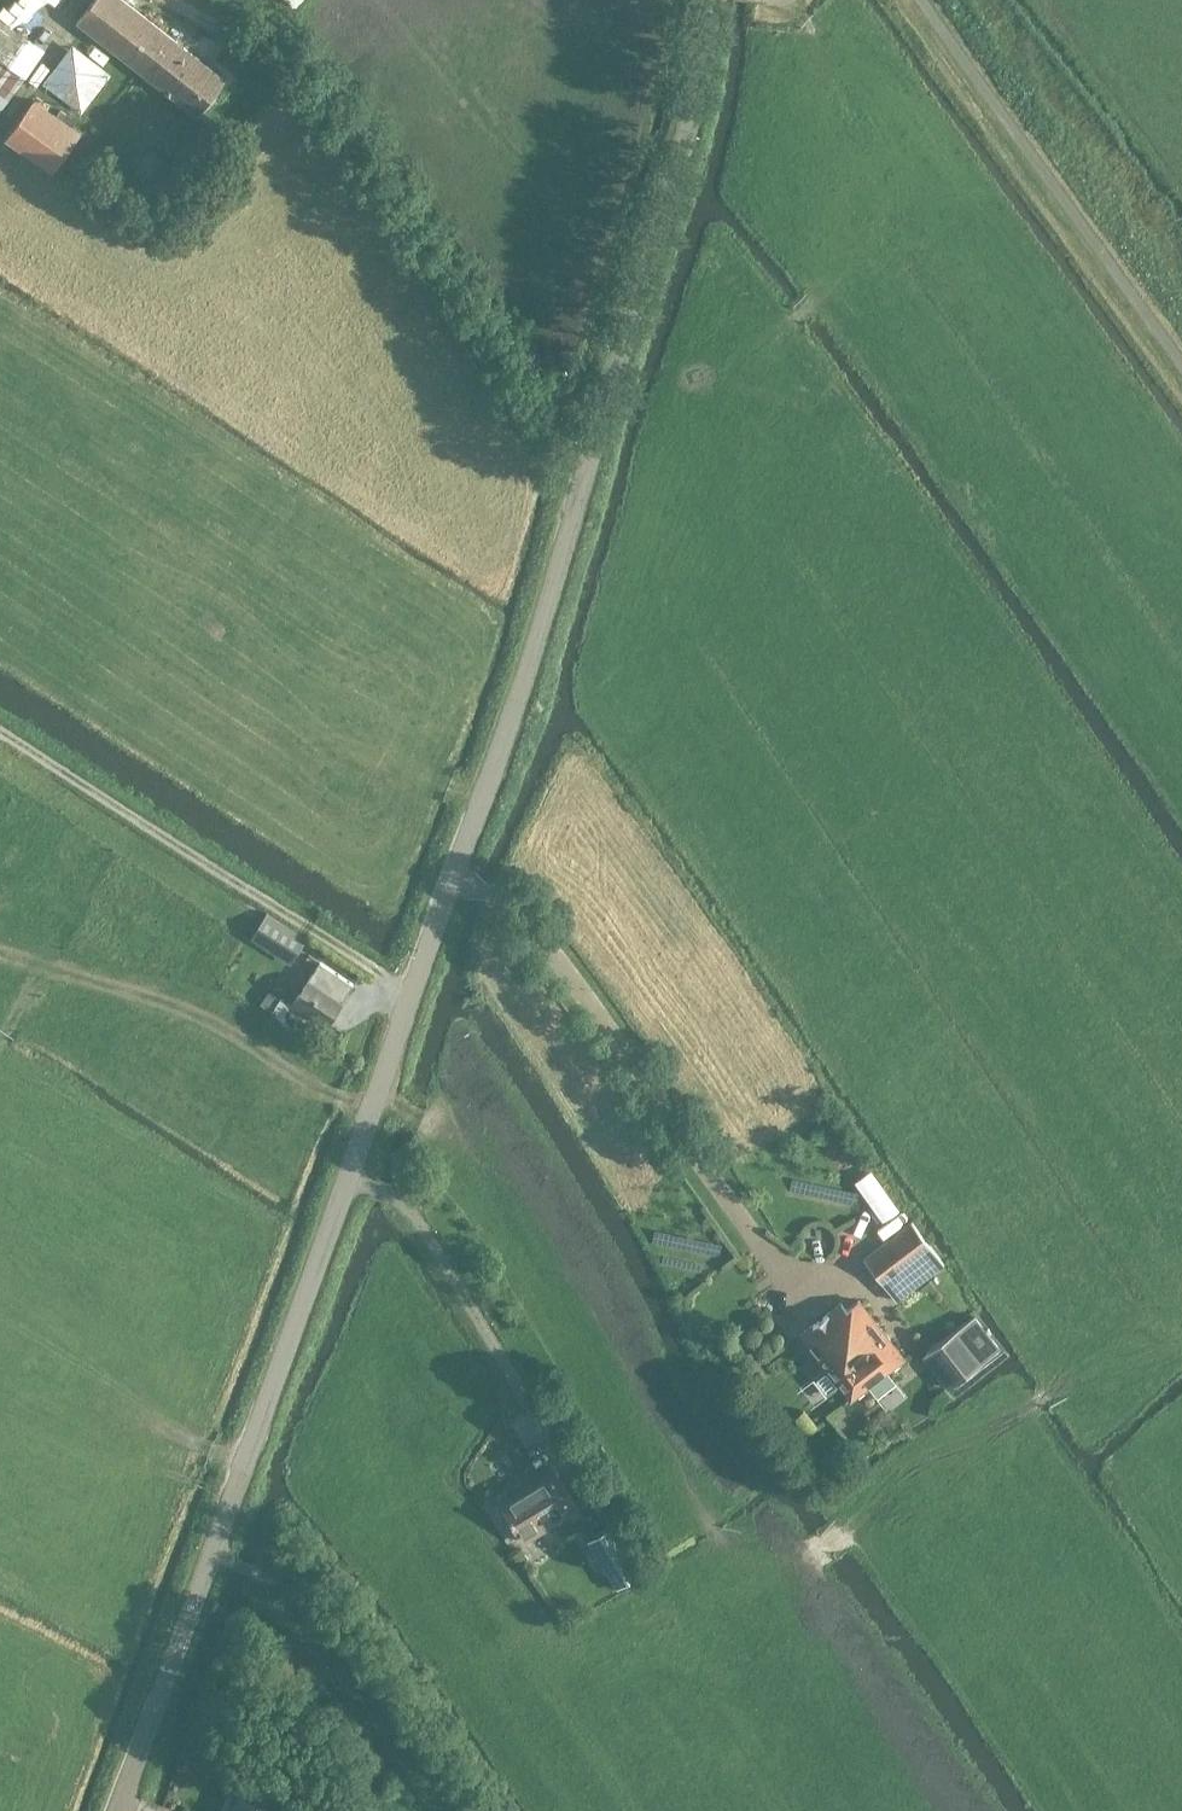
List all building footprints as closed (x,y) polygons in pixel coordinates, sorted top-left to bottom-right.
[(77,20),(196,113),(224,78),(124,0),(93,0),(77,20)] [(27,72),(29,73),(46,48),(0,17),(0,113),(27,72)] [(83,113),(112,74),(73,44),(44,83),(83,113)] [(54,173),(82,134),(34,99),(6,139),(54,173)] [(269,913),(252,939),(291,965),(308,939),(269,913)] [(328,1022),(342,999),(354,983),(320,961),(309,977),(307,976),(300,989),(290,1004),(280,997),(271,1011),(292,1025),(304,1006),(328,1022)] [(944,1264),(910,1221),(888,1239),(922,1281),(944,1264)] [(897,1300),(922,1281),(888,1239),(863,1258),(897,1300)] [(852,1400),(905,1359),(860,1298),(846,1310),(841,1301),(800,1333),(852,1400)] [(975,1315),(923,1355),(947,1387),(999,1347),(975,1315)] [(526,1543),(580,1510),(556,1470),(543,1477),(501,1502),(526,1543)] [(586,1539),(616,1587),(645,1570),(615,1521),(586,1539)] [(232,1810),(285,1810),(286,1809),(239,1791),(232,1810)]
